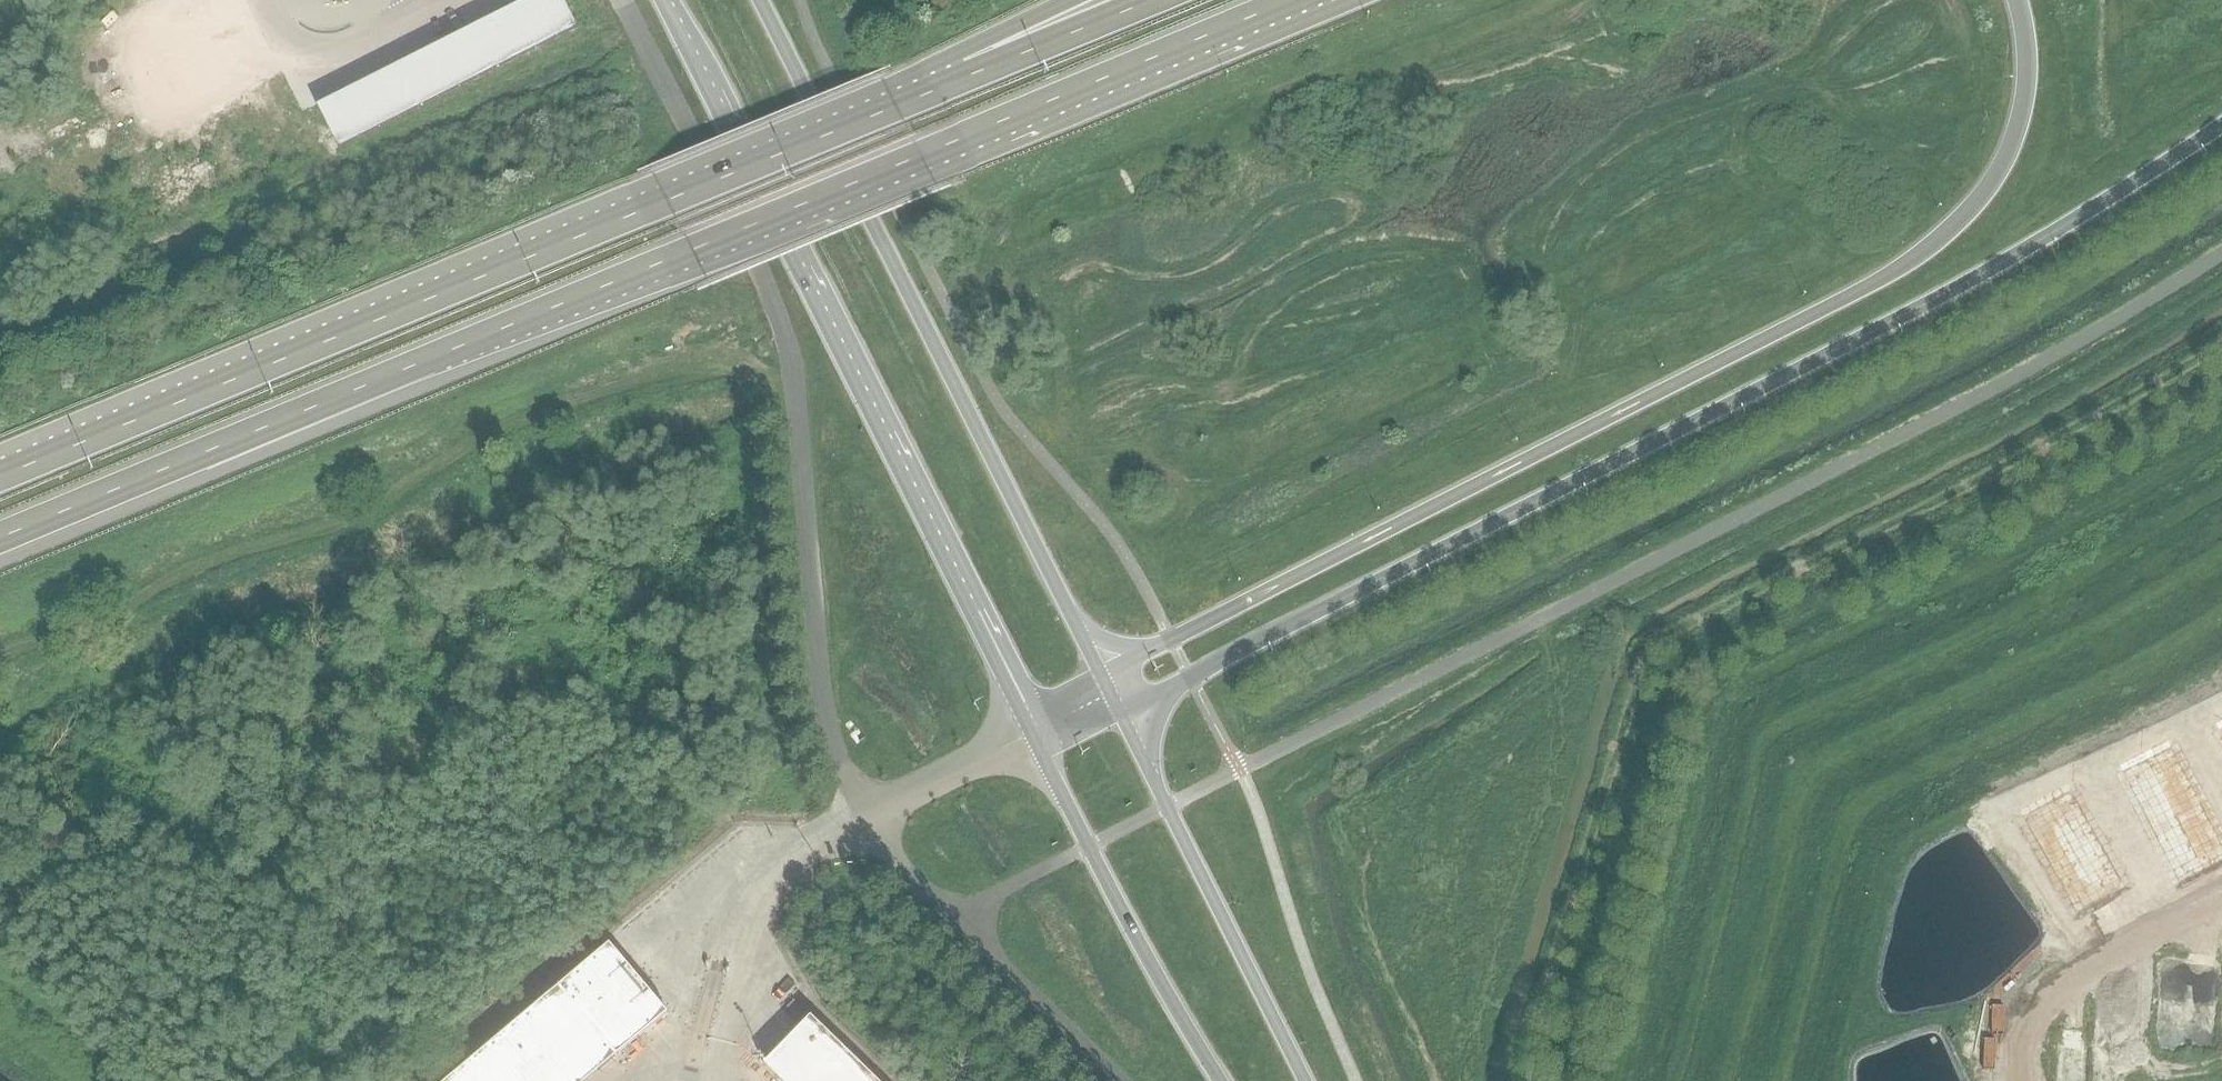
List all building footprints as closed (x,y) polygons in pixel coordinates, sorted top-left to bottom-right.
[(515,5),(537,49),(557,39),(538,0),(524,0),(515,5)] [(557,39),(578,28),(563,0),(538,0),(557,39)] [(515,5),(495,15),(517,59),(537,49),(515,5)] [(495,15),(475,25),(497,69),(517,59),(495,15)] [(475,25),(455,35),(478,79),(497,69),(475,25)] [(455,35),(435,45),(458,89),(478,79),(455,35)] [(435,45),(415,55),(438,99),(458,89),(435,45)] [(415,55),(396,65),(418,109),(438,99),(415,55)] [(396,65),(376,75),(398,119),(418,109),(396,65)] [(376,75),(356,85),(378,129),(398,119),(376,75)] [(356,85),(336,95),(359,139),(378,129),(356,85)] [(336,95),(316,105),(338,149),(359,139),(336,95)] [(989,309),(983,312),(979,314),(984,324),(994,319),(989,309)] [(667,1012),(609,943),(445,1080),(585,1080),(667,1012)] [(803,1009),(793,999),(786,1007),(796,1016),(803,1009)] [(810,1015),(763,1064),(781,1080),(877,1080),(810,1015)]
